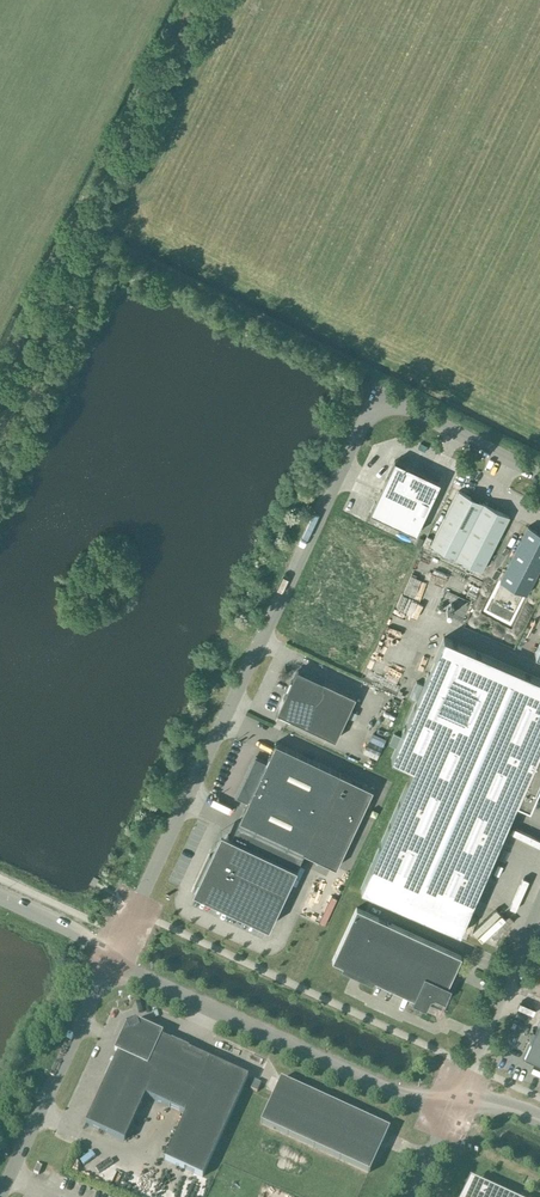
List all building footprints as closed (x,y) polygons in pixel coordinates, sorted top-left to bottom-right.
[(440,481),(428,476),(395,460),(370,512),(416,533),(440,481)] [(458,490),(431,543),(456,556),(482,570),(509,516),(483,503),(458,490)] [(539,567),(539,532),(528,526),(500,580),(527,594),(539,567)] [(465,590),(459,604),(469,608),(476,593),(482,579),(468,572),(461,588),(465,590)] [(406,615),(414,603),(403,596),(395,609),(406,615)] [(406,633),(413,620),(401,614),(395,628),(406,633)] [(360,889),(460,932),(517,800),(530,806),(539,782),(539,679),(444,637),(401,736),(396,747),(391,758),(413,768),(360,889)] [(276,712),(336,739),(356,696),(297,668),(276,712)] [(351,710),(348,715),(353,718),(356,712),(351,710)] [(394,733),(389,744),(396,747),(401,736),(394,733)] [(266,762),(255,757),(237,796),(247,801),(231,835),(229,834),(212,854),(209,854),(193,889),(269,925),(304,852),(336,867),(373,788),(275,742),(266,762)] [(362,757),(376,762),(379,754),(365,749),(362,757)] [(461,956),(357,907),(332,960),(343,965),(341,968),(373,983),(375,980),(414,998),(412,1001),(426,1007),(429,1000),(438,997),(445,1000),(451,986),(448,985),(461,956)] [(524,1053),(539,1060),(539,1019),(524,1053)] [(162,1036),(135,1023),(127,1026),(115,1053),(117,1054),(86,1123),(124,1141),(145,1095),(185,1113),(163,1159),(202,1177),(248,1078),(161,1038),(162,1036)] [(280,1079),(260,1123),(369,1173),(389,1129),(280,1079)] [(261,1084),(254,1081),(250,1089),(257,1092),(261,1084)] [(81,1158),(85,1168),(100,1163),(96,1152),(81,1158)] [(470,1180),(462,1196),(506,1196),(470,1180)]
